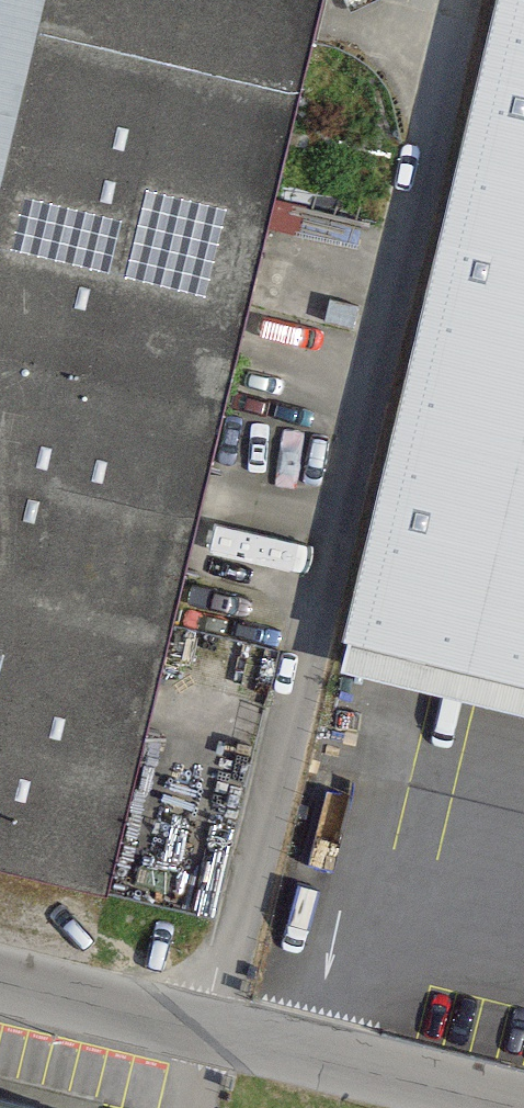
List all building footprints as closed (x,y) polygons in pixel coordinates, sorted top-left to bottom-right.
[(1,19),(303,93),(327,0),(6,0),(1,19)] [(357,633),(523,672),(523,0),(505,0),(357,633)] [(0,24),(0,129),(278,198),(303,93),(1,19),(0,24)] [(252,301),(278,198),(0,129),(0,239),(252,301)] [(226,407),(252,301),(0,239),(0,351),(226,407)] [(45,464),(202,503),(226,407),(0,351),(0,453),(45,464)] [(45,464),(0,453),(0,589),(13,592),(45,464)] [(202,503),(45,464),(13,592),(171,631),(202,503)] [(107,890),(171,631),(13,592),(0,589),(0,864),(107,890)] [(357,633),(349,671),(523,712),(523,672),(357,633)] [(0,1100),(0,1107),(34,1107),(0,1100)]
